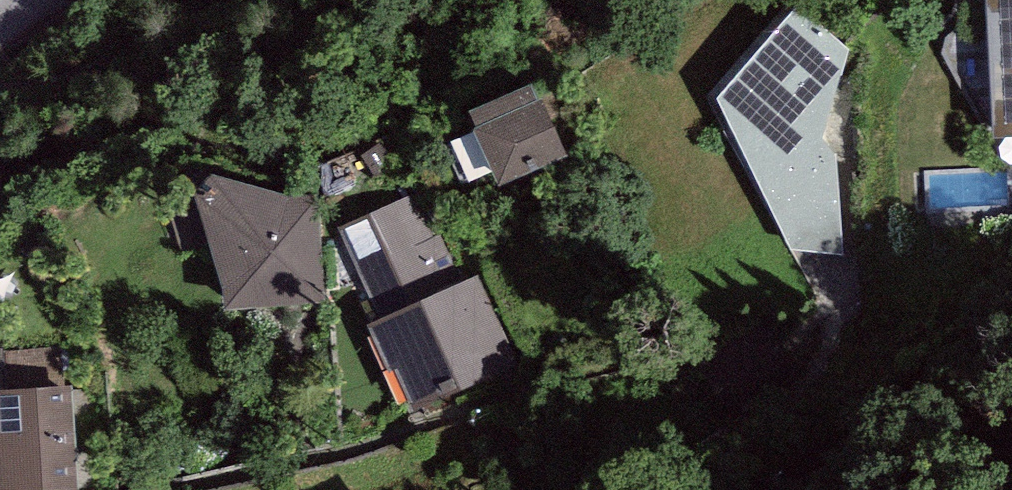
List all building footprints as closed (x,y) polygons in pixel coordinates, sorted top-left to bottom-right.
[(996,138),(1011,137),(1011,0),(988,0),(996,138)] [(792,6),(714,99),(794,251),(845,256),(837,156),(823,132),(850,51),(792,6)] [(536,82),(469,110),(502,188),(569,160),(536,82)] [(320,203),(213,175),(194,198),(227,310),(327,301),(320,203)] [(420,189),(338,227),(381,319),(464,282),(420,189)] [(480,274),(464,282),(381,319),(372,323),(414,415),(522,366),(480,274)] [(78,489),(73,386),(0,390),(0,489),(78,489)]
